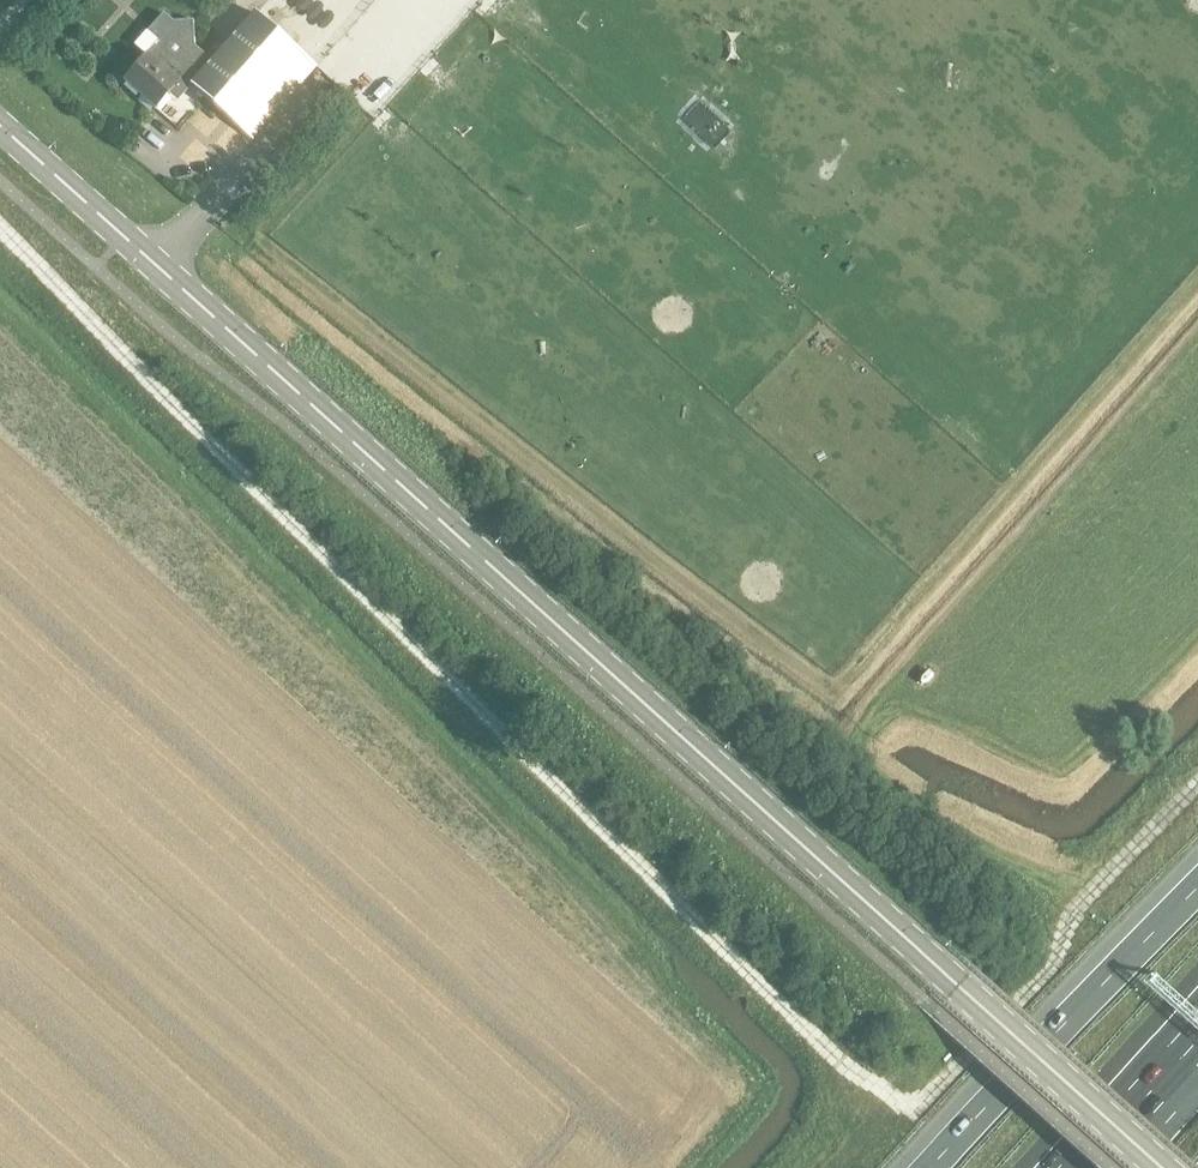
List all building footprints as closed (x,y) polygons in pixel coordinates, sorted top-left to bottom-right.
[(252,140),(315,69),(255,15),(195,82),(168,58),(161,67),(148,55),(124,83),(155,110),(178,85),(186,92),(191,86),(252,140)]
